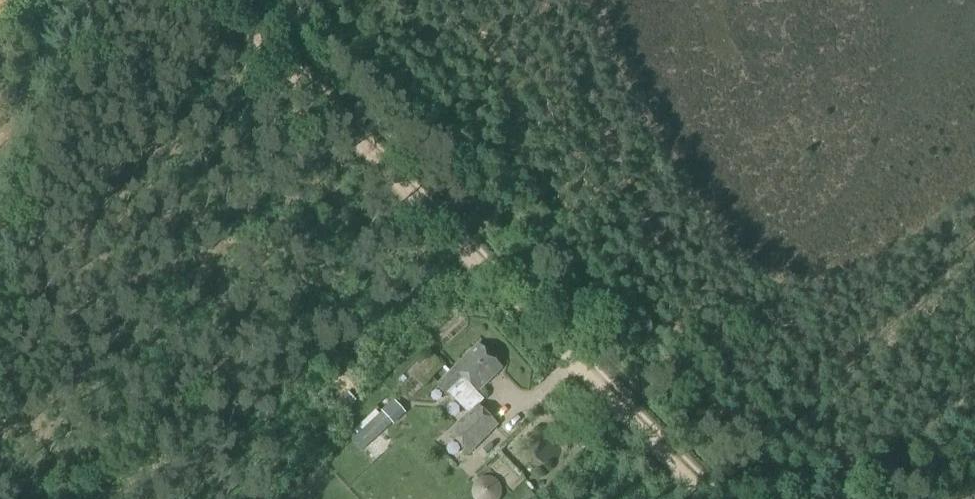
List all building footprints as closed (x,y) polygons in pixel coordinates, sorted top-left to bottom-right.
[(24,0),(1,0),(1,3),(21,9),(24,0)] [(479,344),(453,369),(435,385),(445,396),(448,393),(467,415),(446,434),(464,453),(494,426),(476,407),(483,401),(476,394),(502,369),(479,344)] [(356,404),(347,394),(338,403),(347,413),(356,404)] [(393,425),(404,415),(393,402),(381,412),(382,413),(351,440),(361,453),(388,428),(392,425),(393,425)] [(520,497),(523,498),(531,498),(534,496),(528,489),(520,497)]
